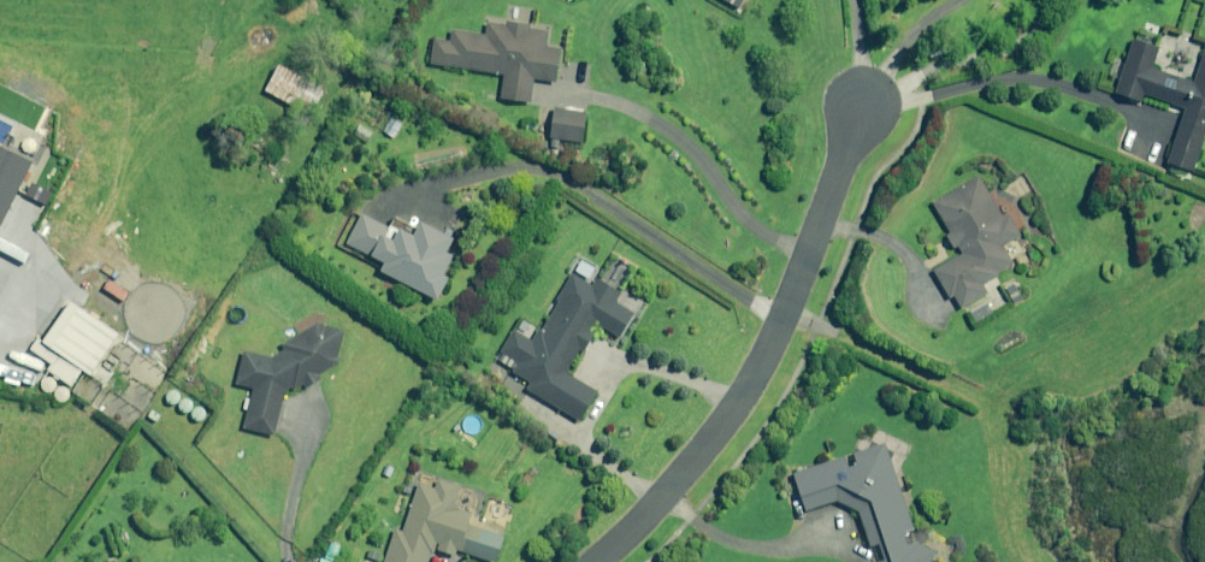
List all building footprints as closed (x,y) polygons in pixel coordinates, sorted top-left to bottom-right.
[(740,9),(745,0),(722,0),(740,9)] [(502,97),(530,101),(532,101),(536,77),(557,81),(560,60),(562,48),(547,46),(549,31),(531,28),(532,24),(508,20),(507,25),(489,22),(487,34),(453,29),(451,41),(435,38),(431,63),(505,73),(502,95),(502,97)] [(391,47),(397,40),(393,36),(387,44),(391,47)] [(1160,46),(1136,38),(1118,92),(1142,100),(1145,101),(1147,93),(1171,101),(1189,107),(1170,162),(1196,170),(1204,144),(1204,58),(1197,82),(1189,79),(1159,69),(1155,68),(1156,64),(1162,46),(1160,46)] [(326,90),(298,74),(281,64),(267,89),(277,95),(283,99),(281,102),(286,105),(288,101),(294,105),(290,112),(289,113),(302,120),(300,124),(305,127),(326,90)] [(383,75),(386,69),(379,65),(376,71),(383,75)] [(234,113),(217,103),(210,116),(226,126),(234,113)] [(582,142),(586,110),(556,107),(552,137),(553,137),(552,144),(552,145),(556,146),(560,146),(561,138),(582,142)] [(15,175),(0,167),(0,204),(15,175)] [(998,271),(1009,264),(1015,261),(1006,245),(1023,235),(1010,214),(1005,217),(980,175),(977,177),(934,202),(949,227),(952,232),(949,234),(950,235),(954,243),(957,247),(960,245),(964,253),(938,269),(936,270),(952,297),(956,295),(964,307),(965,307),(990,292),(985,284),(997,276),(1000,275),(998,271)] [(457,239),(452,236),(423,221),(419,229),(396,217),(391,227),(363,212),(355,228),(348,242),(387,263),(383,271),(440,300),(452,278),(446,275),(457,256),(450,252),(457,239)] [(593,287),(572,275),(539,330),(522,319),(496,363),(531,383),(527,390),(580,421),(597,392),(569,375),(598,325),(619,337),(633,314),(615,303),(621,294),(597,280),(593,287)] [(70,299),(40,342),(33,352),(54,367),(49,373),(72,389),(84,373),(92,378),(122,335),(70,299)] [(273,357),(243,353),(235,385),(254,390),(244,430),(273,438),(284,392),(292,387),(294,392),(305,386),(307,390),(320,383),(317,378),(343,364),(337,352),(347,347),(330,316),(280,344),(284,351),(273,357)] [(149,415),(157,421),(161,415),(153,409),(149,415)] [(909,504),(888,443),(857,453),(861,465),(851,468),(847,456),(796,474),(808,509),(838,499),(860,510),(872,547),(881,544),(887,561),(883,561),(933,561),(938,551),(921,542),(911,546),(907,532),(917,529),(916,526),(909,504)] [(414,465),(425,469),(429,462),(417,457),(414,465)] [(473,515),(473,513),(460,508),(461,504),(456,503),(461,487),(439,480),(436,488),(429,486),(432,478),(425,476),(422,483),(420,483),(404,531),(396,529),(385,561),(429,561),(432,553),(434,554),(438,543),(441,544),(439,549),(456,555),(458,550),(468,553),(470,554),(479,527),(470,524),(473,515)] [(470,499),(473,496),(473,492),(471,489),(466,488),(463,491),(463,495),(466,498),(470,499)] [(462,503),(462,507),(466,510),(470,509),(473,506),(472,502),(469,499),(465,500),(462,503)] [(368,556),(379,560),(382,552),(371,548),(368,556)]
